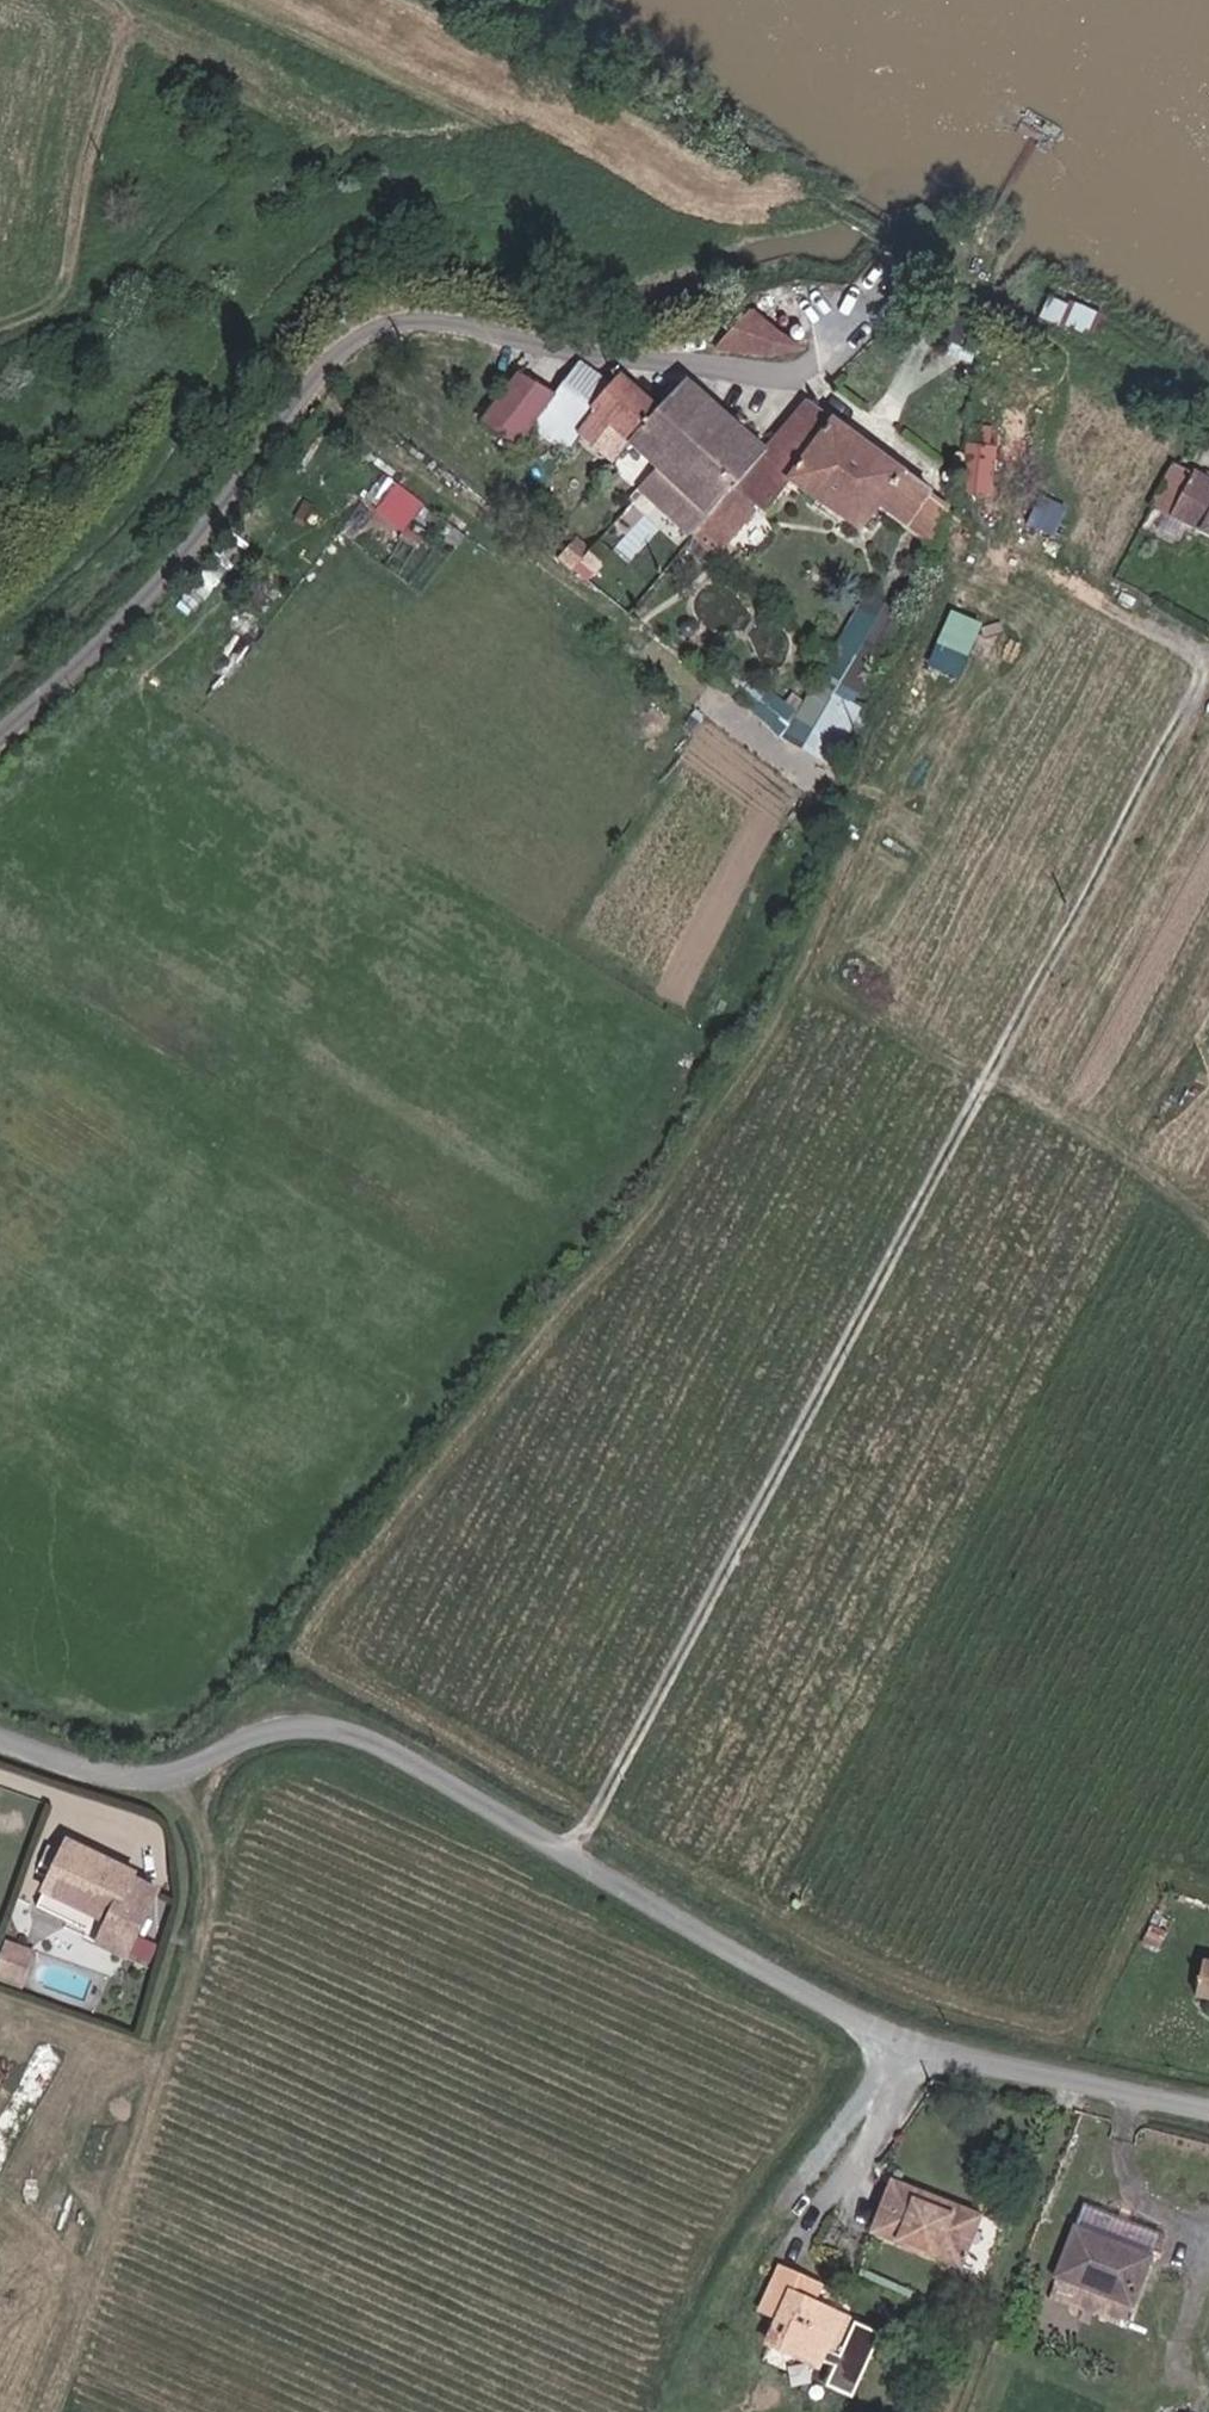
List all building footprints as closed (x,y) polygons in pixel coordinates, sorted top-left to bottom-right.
[(1048,313),(1094,332),(1105,306),(1059,287),(1048,313)] [(720,340),(718,351),(754,356),(803,357),(763,326),(720,340)] [(624,453),(664,447),(681,440),(725,392),(730,387),(700,362),(657,416),(624,453)] [(511,368),(471,414),(472,415),(504,442),(509,437),(519,427),(552,456),(569,438),(583,451),(599,431),(624,453),(657,416),(599,370),(592,379),(573,365),(563,377),(544,396),(511,368)] [(734,482),(728,489),(726,491),(719,499),(731,509),(737,512),(768,477),(782,486),(790,478),(795,472),(797,470),(808,458),(835,479),(828,488),(854,508),(860,500),(864,503),(867,505),(868,503),(883,485),(940,528),(943,519),(945,508),(953,471),(953,469),(955,465),(954,463),(954,459),(944,456),(932,465),(821,379),(814,388),(807,396),(784,423),(781,426),(779,429),(777,431),(774,434),(763,448),(744,469),(735,481),(734,482)] [(777,431),(779,429),(730,387),(725,392),(681,440),(664,447),(710,488),(717,480),(728,489),(734,482),(735,481),(744,469),(763,448),(774,434),(777,431)] [(964,491),(994,493),(999,424),(969,422),(964,491)] [(1181,477),(1208,493),(1208,439),(1203,436),(1181,477)] [(627,496),(685,545),(690,539),(712,507),(702,497),(710,488),(664,447),(627,496)] [(398,480),(376,509),(404,530),(426,501),(398,480)] [(712,507),(719,499),(726,491),(728,489),(717,480),(710,488),(702,497),(712,507)] [(731,509),(719,499),(712,507),(690,539),(727,522),(737,512),(731,509)] [(598,531),(587,521),(581,527),(592,537),(598,531)] [(592,537),(581,527),(570,538),(581,549),(592,537)] [(833,659),(860,680),(915,596),(888,577),(833,659)] [(860,680),(833,659),(798,711),(806,717),(814,724),(841,746),(851,755),(869,698),(872,690),(860,680)] [(108,1894),(102,1909),(97,1922),(141,1940),(168,1877),(138,1862),(143,1851),(79,1824),(59,1874),(108,1894)] [(108,1894),(59,1874),(53,1889),(102,1909),(108,1894)] [(36,1968),(47,1936),(22,1927),(11,1959),(36,1968)] [(983,2270),(1005,2223),(924,2182),(902,2230),(983,2270)] [(1150,2314),(1179,2242),(1103,2213),(1074,2284),(1150,2314)] [(802,2255),(778,2300),(790,2307),(780,2324),(843,2362),(836,2376),(860,2391),(891,2337),(824,2297),(837,2275),(802,2255)]
